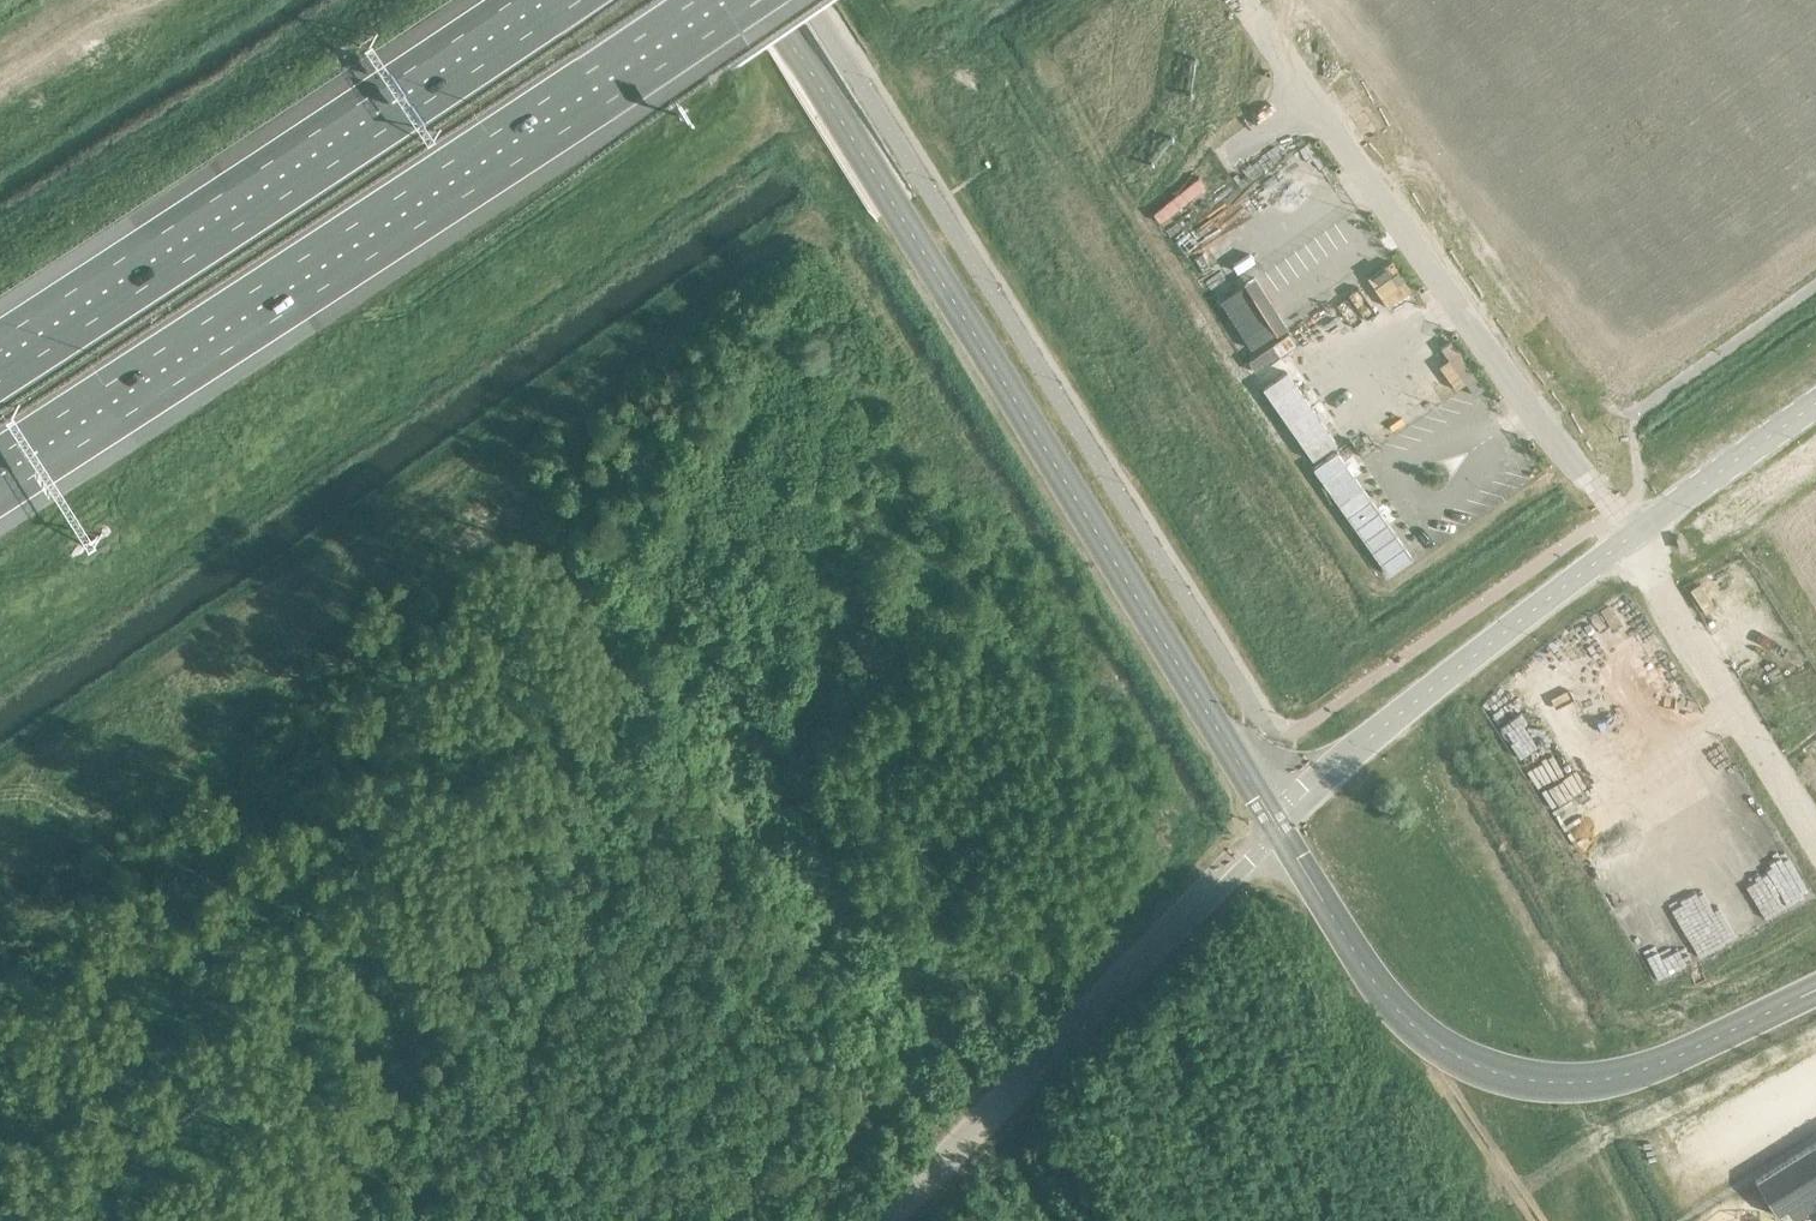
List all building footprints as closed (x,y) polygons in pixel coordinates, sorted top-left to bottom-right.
[(1815,1192),(1815,1141),(1767,1172),(1790,1208),(1815,1192)]
